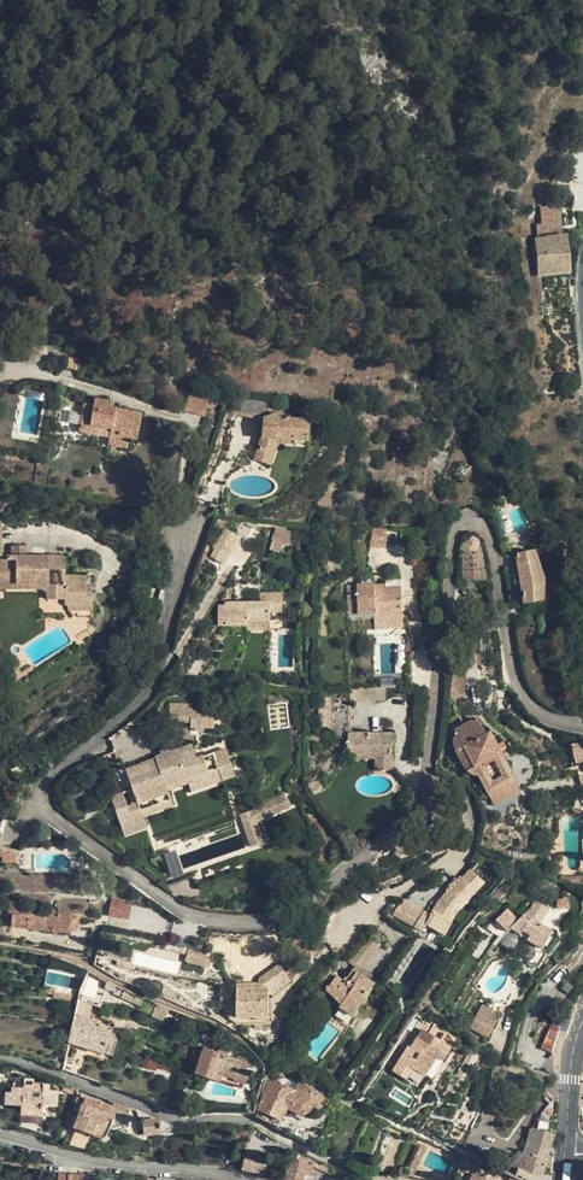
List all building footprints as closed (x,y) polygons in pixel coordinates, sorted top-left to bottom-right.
[(562,236),(560,206),(540,207),(542,224),(534,225),(535,238),(562,236)] [(569,273),(566,235),(562,236),(535,238),(538,275),(569,273)] [(65,357),(63,367),(77,370),(79,360),(65,357)] [(204,416),(209,400),(189,394),(184,410),(204,416)] [(141,414),(106,407),(107,401),(94,398),(93,405),(84,404),(79,431),(109,437),(107,444),(127,448),(128,438),(137,440),(141,414)] [(69,430),(73,406),(59,402),(54,427),(69,430)] [(256,419),(256,414),(257,413),(237,410),(236,415),(256,419)] [(293,440),(307,441),(308,420),(282,420),(282,414),(261,414),(260,440),(278,440),(293,440)] [(260,440),(254,460),(270,465),(276,445),(278,440),(260,440)] [(0,591),(0,590),(0,589),(0,583),(43,584),(43,589),(46,592),(46,599),(64,599),(64,605),(67,607),(92,607),(92,584),(86,584),(86,577),(86,576),(86,575),(64,575),(64,556),(28,556),(15,556),(1,556),(1,527),(0,527),(0,591)] [(258,530),(251,527),(245,536),(252,540),(258,530)] [(293,532),(276,527),(272,540),(270,550),(279,553),(282,543),(290,545),(293,532)] [(371,546),(386,546),(385,528),(371,528),(371,546)] [(229,538),(218,548),(228,558),(246,538),(229,538)] [(463,551),(463,572),(485,571),(485,564),(484,554),(482,547),(478,540),(476,539),(475,539),(474,538),(472,538),(470,538),(469,539),(466,542),(463,551)] [(28,547),(15,547),(15,556),(28,556),(28,547)] [(544,581),(535,552),(516,555),(525,605),(543,602),(544,581)] [(375,585),(346,587),(348,615),(373,613),(374,619),(389,619),(403,618),(401,579),(388,580),(386,580),(385,581),(385,582),(385,585),(385,588),(375,588),(375,585)] [(260,593),(260,603),(224,603),(224,606),(218,606),(218,625),(247,625),(247,621),(270,621),(270,612),(283,612),(283,594),(260,593)] [(389,619),(374,619),(374,629),(389,628),(389,619)] [(270,621),(247,621),(247,625),(247,630),(270,630),(270,621)] [(89,626),(76,635),(79,640),(93,631),(89,626)] [(504,679),(501,664),(500,645),(486,647),(485,655),(485,669),(488,681),(504,679)] [(23,676),(15,664),(2,672),(10,684),(23,676)] [(375,686),(350,686),(350,702),(375,702),(375,701),(375,686)] [(385,686),(375,686),(375,701),(382,700),(383,700),(384,700),(385,698),(385,686)] [(331,698),(319,697),(319,725),(330,726),(331,705),(331,698)] [(350,706),(331,705),(330,726),(330,733),(348,733),(351,733),(350,706)] [(477,719),(455,730),(457,733),(456,736),(454,740),(454,745),(454,747),(457,751),(468,772),(470,773),(474,775),(478,775),(488,793),(515,779),(502,754),(491,733),(486,736),(477,719)] [(351,733),(348,733),(349,761),(360,761),(360,755),(375,755),(393,756),(393,734),(351,733)] [(571,747),(573,755),(578,775),(579,775),(582,774),(582,745),(571,747)] [(169,747),(133,767),(143,784),(123,795),(137,819),(149,811),(148,810),(155,805),(157,809),(167,803),(172,813),(174,816),(200,802),(197,798),(205,794),(196,778),(189,782),(169,747)] [(515,779),(520,777),(514,768),(505,752),(502,754),(515,779)] [(393,756),(375,755),(375,769),(393,770),(393,756)] [(320,778),(308,784),(313,792),(324,787),(320,778)] [(515,779),(488,793),(494,806),(521,792),(515,779)] [(157,809),(155,805),(148,810),(149,811),(153,814),(157,816),(162,816),(164,816),(172,813),(167,803),(157,809)] [(176,851),(164,855),(171,879),(184,875),(176,851)] [(494,854),(490,858),(494,862),(496,864),(502,857),(494,854)] [(582,855),(579,855),(580,862),(580,864),(580,866),(578,868),(575,870),(573,870),(574,874),(578,880),(582,883),(582,884),(582,855)] [(496,864),(494,862),(482,876),(491,883),(502,869),(496,864)] [(454,917),(485,882),(468,867),(444,894),(446,890),(435,902),(430,912),(404,899),(395,909),(391,917),(423,932),(427,927),(445,936),(454,917)] [(108,917),(129,919),(131,901),(110,899),(108,917)] [(520,935),(543,949),(553,933),(539,924),(549,909),(535,900),(525,915),(524,915),(518,921),(507,909),(496,919),(509,932),(514,926),(522,931),(520,935)] [(45,918),(30,916),(29,928),(52,931),(60,932),(69,932),(69,930),(73,930),(75,929),(76,928),(77,924),(78,918),(79,916),(78,916),(45,913),(45,918)] [(27,916),(15,914),(13,926),(25,927),(27,916)] [(380,945),(367,934),(346,960),(355,967),(357,965),(362,968),(380,945)] [(188,950),(185,961),(206,966),(209,955),(188,950)] [(367,980),(371,975),(362,968),(357,965),(355,967),(353,970),(367,980)] [(367,980),(353,970),(344,983),(337,976),(324,966),(313,979),(326,990),(333,997),(331,999),(340,1007),(333,1015),(346,1025),(353,1016),(374,984),(367,980)] [(496,1001),(504,1004),(516,982),(511,979),(509,985),(506,989),(502,994),(496,1001)] [(123,989),(115,986),(113,990),(112,993),(120,996),(123,989)] [(144,999),(123,989),(120,996),(142,1006),(144,999)] [(238,990),(238,989),(221,989),(221,1000),(238,1000),(238,990)] [(237,1002),(228,1002),(228,1016),(230,1019),(231,1021),(233,1022),(237,1023),(251,1023),(254,1023),(256,1024),(257,1025),(260,1026),(264,1026),(268,1025),(267,990),(238,990),(238,1000),(237,1002)] [(75,995),(55,991),(53,997),(74,1001),(75,995)] [(75,1014),(94,1021),(99,1007),(78,999),(75,1014)] [(470,1029),(488,1037),(499,1013),(481,1004),(470,1029)] [(94,1021),(75,1014),(68,1042),(112,1056),(120,1032),(94,1021)] [(435,1024),(429,1034),(434,1037),(440,1027),(435,1024)] [(429,1034),(422,1030),(411,1048),(409,1047),(393,1071),(407,1079),(413,1068),(425,1076),(437,1057),(443,1061),(451,1048),(450,1048),(455,1039),(445,1033),(440,1041),(434,1037),(429,1034)] [(145,1042),(135,1038),(131,1049),(141,1052),(145,1042)] [(229,1050),(206,1042),(196,1074),(211,1078),(211,1079),(220,1082),(223,1073),(238,1078),(235,1086),(241,1088),(245,1082),(246,1082),(250,1075),(243,1071),(245,1070),(247,1068),(247,1066),(248,1065),(247,1063),(247,1061),(245,1060),(244,1059),(241,1058),(238,1058),(236,1059),(227,1057),(229,1050)] [(443,1061),(437,1057),(425,1076),(431,1079),(443,1061)] [(238,1078),(223,1073),(220,1082),(235,1086),(238,1078)] [(271,1079),(258,1109),(282,1120),(288,1109),(298,1114),(301,1115),(304,1115),(307,1114),(309,1113),(311,1111),(312,1108),(312,1106),(320,1110),(325,1099),(312,1092),(293,1078),(282,1078),(279,1083),(271,1079)] [(13,1093),(7,1093),(7,1105),(22,1105),(22,1114),(43,1115),(43,1105),(56,1106),(57,1092),(48,1092),(48,1085),(33,1085),(34,1087),(24,1087),(23,1089),(14,1088),(13,1093)] [(70,1109),(70,1111),(79,1114),(73,1133),(92,1139),(94,1135),(100,1137),(102,1138),(104,1137),(105,1136),(107,1135),(112,1120),(107,1118),(109,1112),(110,1113),(113,1106),(78,1093),(72,1110),(70,1109)] [(130,1109),(114,1102),(113,1106),(110,1113),(114,1114),(127,1118),(130,1109)] [(531,1128),(552,1134),(553,1123),(552,1123),(552,1110),(546,1107),(531,1128)] [(278,1127),(282,1120),(258,1109),(255,1117),(278,1127)] [(43,1115),(22,1114),(21,1123),(42,1124),(43,1115)] [(161,1125),(161,1120),(143,1120),(144,1135),(148,1135),(162,1134),(161,1125)] [(462,1148),(470,1131),(452,1122),(443,1139),(462,1148)] [(531,1128),(517,1176),(523,1179),(526,1179),(541,1179),(554,1134),(552,1134),(531,1128)] [(413,1158),(420,1161),(426,1147),(420,1144),(413,1158)] [(267,1156),(247,1151),(243,1169),(268,1175),(271,1162),(266,1160),(267,1156)] [(313,1163),(293,1158),(290,1169),(286,1168),(283,1179),(303,1179),(304,1174),(310,1176),(313,1163)] [(420,1161),(413,1158),(406,1175),(412,1177),(420,1161)] [(470,1172),(467,1179),(502,1179),(496,1178),(492,1176),(491,1179),(481,1175),(484,1167),(464,1159),(460,1168),(470,1172)]
